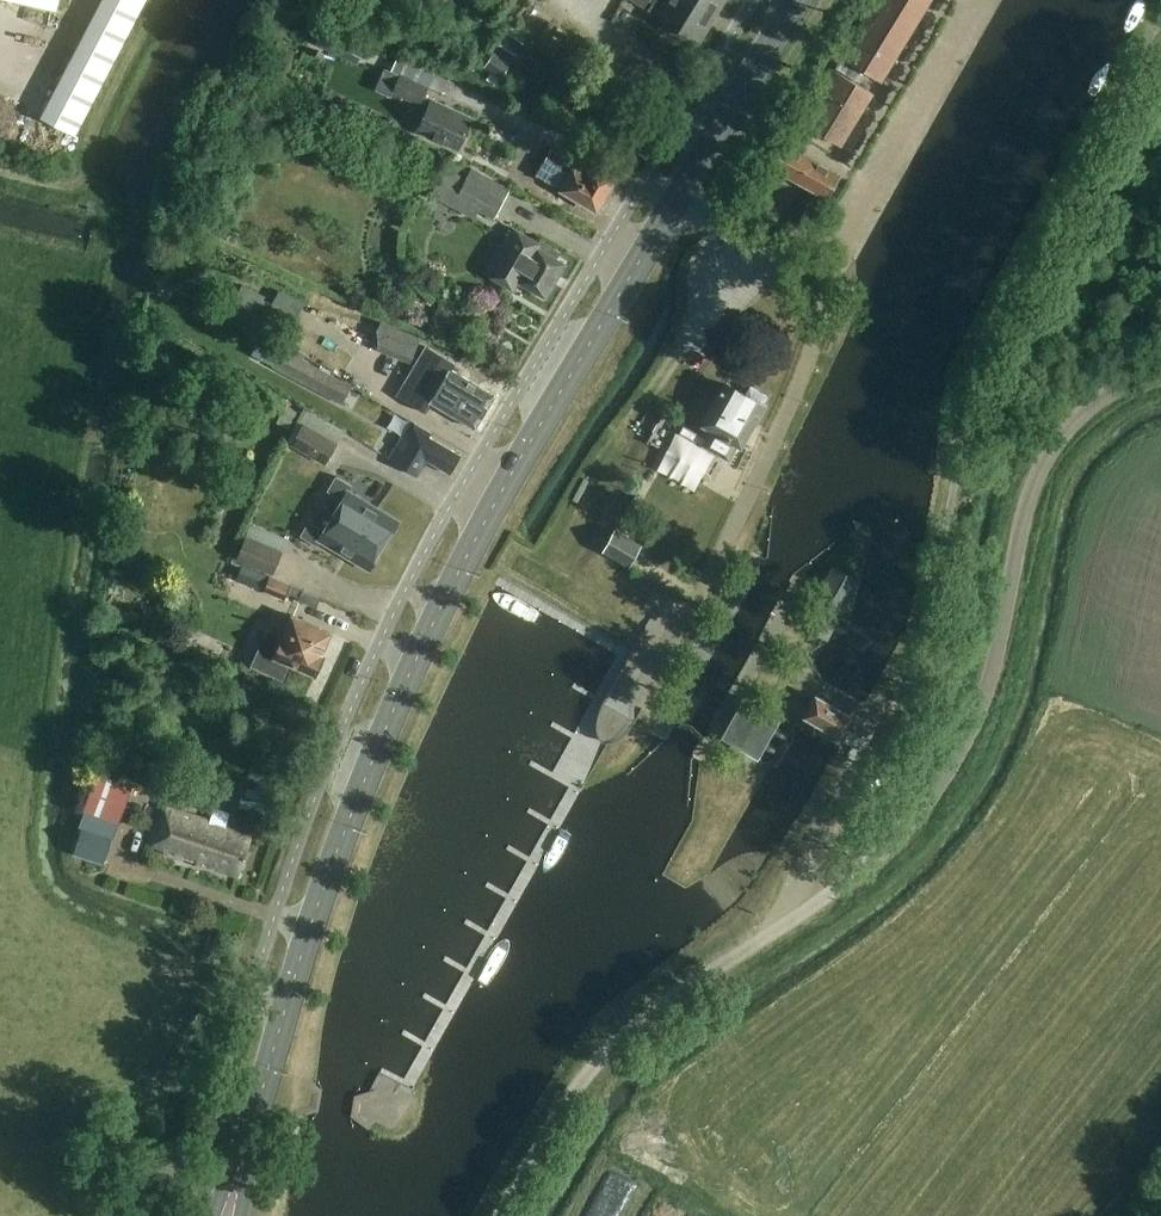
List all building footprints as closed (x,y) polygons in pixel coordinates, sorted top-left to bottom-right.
[(58,0),(21,0),(56,9),(58,0)] [(712,15),(687,0),(630,0),(697,40),(712,15)] [(712,15),(722,0),(687,0),(712,15)] [(929,0),(876,0),(840,57),(879,81),(929,0)] [(498,45),(514,55),(521,43),(521,42),(506,33),(498,45)] [(368,43),(364,53),(369,56),(370,53),(381,58),(385,49),(374,43),(373,46),(368,43)] [(510,64),(492,52),(491,54),(484,66),(482,68),(500,79),(510,64)] [(375,89),(375,90),(390,96),(392,92),(421,105),(424,97),(429,87),(435,73),(433,72),(397,57),(391,71),(384,68),(375,89)] [(5,73),(13,82),(28,69),(20,60),(5,73)] [(820,87),(860,111),(871,94),(831,70),(820,87)] [(850,128),(860,111),(820,87),(810,104),(850,128)] [(474,118),(432,100),(428,108),(418,132),(460,150),(474,118)] [(850,128),(810,104),(800,121),(840,145),(850,128)] [(782,143),(769,167),(825,198),(838,174),(782,143)] [(508,153),(494,177),(513,188),(527,164),(508,153)] [(597,212),(616,179),(595,166),(589,176),(576,168),(573,173),(547,158),(538,174),(563,189),(562,191),(597,212)] [(493,219),(504,200),(510,189),(471,168),(465,178),(445,168),(430,195),(474,219),(478,211),(493,219)] [(745,201),(756,207),(764,193),(754,187),(745,201)] [(509,228),(481,272),(486,275),(511,291),(516,282),(520,284),(544,299),(564,264),(555,259),(558,253),(538,241),(536,244),(512,230),(509,228)] [(451,341),(462,321),(438,308),(427,327),(451,341)] [(260,338),(251,355),(272,366),(281,349),(260,338)] [(450,369),(454,363),(428,347),(404,386),(430,402),(438,390),(437,389),(450,369)] [(288,352),(278,370),(336,401),(346,383),(288,352)] [(430,402),(404,386),(398,396),(425,412),(431,403),(475,429),(481,419),(483,420),(489,410),(487,409),(495,396),(450,369),(437,389),(438,390),(430,402)] [(710,429),(705,437),(683,424),(678,433),(729,461),(737,446),(742,448),(766,407),(762,405),(767,397),(749,387),(744,394),(726,384),(703,425),(710,429)] [(666,450),(640,435),(643,430),(622,419),(606,449),(652,474),(666,450)] [(410,421),(388,457),(417,475),(426,461),(447,474),(457,459),(459,455),(429,437),(431,434),(410,421)] [(301,424),(290,445),(291,446),(324,464),(335,444),(301,424)] [(342,500),(332,515),(382,545),(388,536),(392,535),(395,529),(394,525),(397,521),(349,491),(352,486),(335,476),(326,491),(342,500)] [(377,554),(380,549),(382,545),(332,515),(324,530),(308,521),(299,536),(316,546),(319,541),(368,569),(370,565),(374,564),(378,558),(377,554)] [(629,566),(630,565),(641,545),(616,531),(604,552),(629,566)] [(247,538),(237,560),(271,574),(281,552),(247,538)] [(116,562),(109,570),(113,579),(123,581),(129,573),(125,563),(116,562)] [(824,638),(849,593),(846,591),(852,580),(836,571),(830,582),(827,581),(802,626),(824,638)] [(283,600),(290,585),(269,577),(263,591),(283,600)] [(315,607),(319,599),(305,592),(301,601),(315,607)] [(283,679),(290,664),(315,675),(324,656),(321,655),(331,633),(292,615),(282,639),(268,633),(253,665),(283,679)] [(168,645),(186,652),(192,637),(175,630),(168,645)] [(638,691),(647,676),(622,662),(613,677),(638,691)] [(814,696),(802,718),(801,719),(836,739),(849,716),(814,696)] [(756,754),(777,717),(745,699),(724,735),(756,754)] [(597,726),(597,731),(597,733),(598,734),(598,736),(599,738),(600,739),(602,740),(604,741),(606,742),(608,742),(609,742),(611,741),(612,741),(613,741),(616,739),(620,737),(623,734),(626,731),(629,728),(631,725),(633,721),(635,719),(605,702),(604,704),(602,707),(600,711),(599,715),(598,719),(597,723),(597,726)] [(879,753),(892,760),(907,734),(894,727),(879,753)] [(118,752),(106,767),(118,778),(131,763),(118,752)] [(89,777),(100,780),(103,770),(91,767),(89,777)] [(91,788),(88,798),(95,800),(98,790),(91,788)] [(181,859),(182,856),(183,855),(196,859),(196,861),(195,864),(208,868),(209,865),(238,875),(239,872),(251,836),(224,828),(229,812),(214,806),(209,820),(162,806),(149,844),(164,849),(162,853),(181,859)] [(88,810),(83,826),(111,834),(115,818),(88,810)] [(83,826),(81,825),(72,856),(105,865),(114,835),(111,834),(83,826)]
